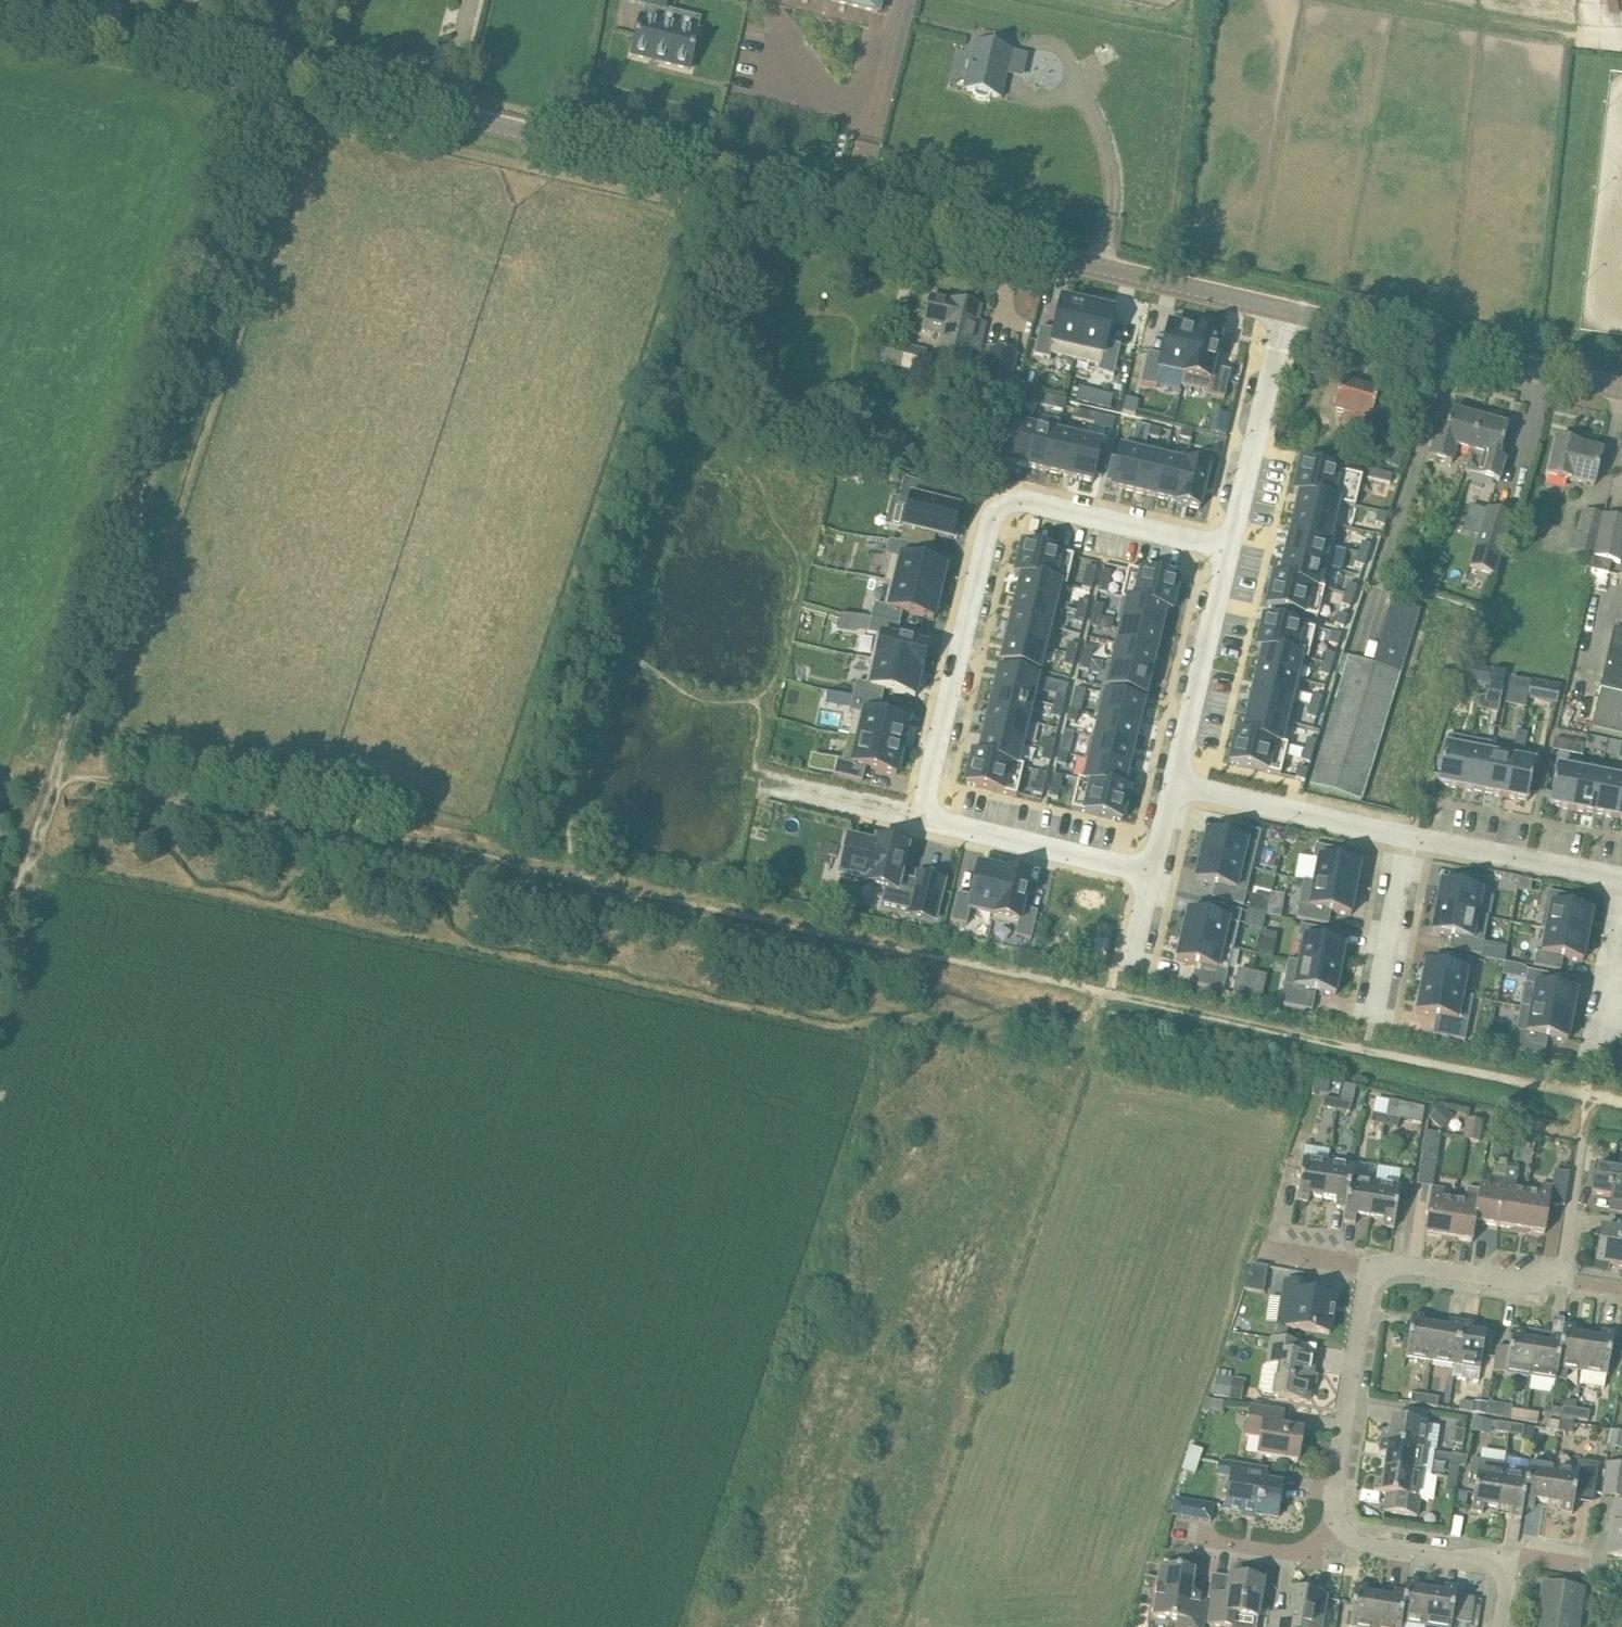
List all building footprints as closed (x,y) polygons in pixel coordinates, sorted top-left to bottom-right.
[(628,1),(645,5),(632,56),(690,70),(693,57),(696,45),(699,32),(697,31),(662,22),(665,10),(668,0),(628,0),(628,1)] [(878,13),(882,0),(825,0),(878,13)] [(974,42),(963,89),(975,92),(974,94),(977,98),(985,100),(989,98),(990,95),(1001,98),(1007,74),(1013,52),(974,42)] [(930,297),(922,333),(942,338),(938,357),(969,364),(972,351),(973,344),(980,346),(981,346),(985,331),(984,331),(977,329),(978,322),(982,307),(951,300),(951,302),(930,297)] [(1041,328),(1034,356),(1050,360),(1051,355),(1075,361),(1088,306),(1063,300),(1055,331),(1041,328)] [(1088,306),(1075,361),(1100,366),(1098,371),(1114,375),(1121,347),(1107,343),(1114,313),(1103,310),(1104,306),(1092,303),(1091,307),(1088,306)] [(1148,353),(1142,382),(1158,385),(1161,370),(1184,376),(1181,387),(1182,387),(1196,331),(1193,330),(1194,327),(1182,324),(1181,328),(1170,326),(1163,356),(1148,353)] [(1196,331),(1182,387),(1207,393),(1206,397),(1224,401),(1231,373),(1214,369),(1222,337),(1196,331)] [(880,364),(922,374),(928,351),(885,341),(880,364)] [(1380,391),(1342,380),(1333,409),(1346,413),(1341,430),(1358,435),(1363,418),(1371,420),(1380,391)] [(1032,393),(1029,402),(1042,405),(1044,396),(1032,393)] [(1051,409),(1053,398),(1044,396),(1042,405),(1042,407),(1051,409)] [(1075,410),(1073,419),(1084,422),(1086,412),(1075,410)] [(1441,425),(1432,456),(1452,462),(1456,446),(1471,450),(1480,419),(1451,411),(1447,426),(1441,425)] [(1086,412),(1084,422),(1095,424),(1097,415),(1086,412)] [(1097,415),(1095,424),(1113,429),(1115,420),(1097,415)] [(1015,419),(1005,462),(1027,468),(1038,424),(1015,419)] [(1465,473),(1499,482),(1506,460),(1499,458),(1508,427),(1480,419),(1471,450),(1465,473)] [(1038,424),(1027,468),(1050,473),(1059,435),(1060,430),(1038,424)] [(1150,429),(1148,438),(1159,441),(1162,431),(1150,429)] [(1183,429),(1181,439),(1192,441),(1195,432),(1183,429)] [(1078,439),(1069,478),(1093,483),(1103,440),(1080,434),(1078,439)] [(1059,435),(1050,473),(1069,478),(1078,439),(1059,435)] [(1594,485),(1603,452),(1582,447),(1583,445),(1557,439),(1548,474),(1594,485)] [(1410,450),(1387,442),(1379,462),(1404,470),(1410,450)] [(1122,445),(1112,488),(1136,493),(1145,455),(1146,450),(1122,445)] [(1145,455),(1136,493),(1155,498),(1164,460),(1145,455)] [(1164,460),(1155,498),(1177,503),(1187,460),(1165,455),(1164,460)] [(1177,503),(1176,504),(1200,510),(1208,475),(1218,478),(1220,466),(1211,464),(1187,459),(1187,460),(1177,503)] [(1301,463),(1294,493),(1355,507),(1362,478),(1301,463)] [(1371,471),(1368,480),(1379,482),(1381,473),(1371,471)] [(1381,473),(1379,482),(1390,485),(1393,476),(1381,473)] [(900,499),(898,507),(909,509),(904,530),(901,544),(918,548),(919,548),(932,552),(936,538),(953,542),(953,539),(957,540),(960,524),(957,523),(960,510),(933,504),(937,487),(905,479),(900,499)] [(1295,516),(1339,526),(1344,505),(1355,508),(1355,507),(1294,493),(1300,495),(1295,516)] [(1489,509),(1470,569),(1493,576),(1512,517),(1489,509)] [(1569,552),(1589,557),(1591,540),(1597,542),(1603,516),(1582,511),(1576,535),(1573,535),(1569,552)] [(1379,513),(1376,524),(1385,527),(1388,516),(1379,513)] [(1339,526),(1295,516),(1290,537),(1333,548),(1334,547),(1339,526)] [(1596,558),(1594,568),(1619,575),(1621,564),(1621,520),(1603,516),(1597,542),(1591,540),(1589,557),(1596,558)] [(1290,537),(1285,559),(1328,569),(1333,548),(1290,537)] [(891,558),(886,582),(940,595),(946,570),(915,562),(918,548),(901,544),(890,542),(886,557),(891,558)] [(1362,543),(1359,554),(1368,557),(1372,546),(1362,543)] [(1023,545),(1016,575),(1022,576),(1065,587),(1067,587),(1074,557),(1023,545)] [(1359,554),(1355,564),(1364,567),(1368,557),(1359,554)] [(1328,569),(1285,559),(1280,580),(1274,578),(1274,579),(1325,591),(1325,590),(1323,590),(1328,569)] [(1087,567),(1085,578),(1094,580),(1097,569),(1087,567)] [(1129,570),(1121,600),(1123,600),(1166,611),(1172,612),(1179,582),(1129,570)] [(1103,571),(1100,581),(1109,584),(1112,573),(1103,571)] [(1022,576),(1017,598),(1055,607),(1060,608),(1065,587),(1022,576)] [(1085,578),(1082,589),(1091,591),(1094,580),(1085,578)] [(1325,591),(1274,579),(1267,608),(1318,621),(1325,591)] [(1100,581),(1098,592),(1107,595),(1109,584),(1100,581)] [(875,605),(871,620),(900,627),(903,614),(934,621),(936,610),(940,611),(943,599),(939,598),(940,595),(886,582),(885,583),(890,585),(885,608),(875,605)] [(1348,585),(1345,596),(1354,599),(1358,588),(1348,585)] [(1345,596),(1341,606),(1351,609),(1354,599),(1345,596)] [(1017,598),(1012,618),(1050,627),(1055,607),(1017,598)] [(1123,600),(1118,622),(1123,623),(1161,632),(1166,611),(1123,600)] [(1079,601),(1077,612),(1086,614),(1089,603),(1079,601)] [(1343,656),(1337,677),(1342,679),(1310,786),(1362,801),(1401,672),(1400,671),(1418,610),(1391,602),(1386,620),(1389,621),(1376,664),(1349,657),(1343,656)] [(1095,604),(1092,615),(1101,617),(1104,606),(1095,604)] [(1077,612),(1074,623),(1083,625),(1086,614),(1077,612)] [(1092,615),(1090,626),(1099,628),(1101,617),(1092,615)] [(1338,615),(1335,626),(1344,629),(1348,618),(1338,615)] [(1012,618),(1007,641),(1045,650),(1050,652),(1056,628),(1050,627),(1012,618)] [(1264,619),(1257,649),(1308,661),(1315,631),(1264,619)] [(871,620),(868,635),(877,637),(871,661),(922,673),(928,648),(897,639),(900,627),(871,620)] [(1123,623),(1118,644),(1156,653),(1161,632),(1123,623)] [(1614,632),(1599,694),(1601,694),(1592,733),(1621,740),(1621,634),(1614,632)] [(1332,634),(1329,645),(1338,648),(1342,637),(1332,634)] [(1007,641),(1002,663),(1040,672),(1045,650),(1007,641)] [(1069,644),(1066,655),(1076,657),(1078,646),(1069,644)] [(1118,644),(1113,664),(1151,673),(1156,653),(1118,644)] [(1084,647),(1082,658),(1091,660),(1094,649),(1084,647)] [(1263,651),(1258,672),(1302,682),(1302,681),(1297,680),(1301,660),(1308,662),(1308,661),(1257,649),(1257,650),(1263,651)] [(1326,654),(1323,665),(1332,667),(1335,657),(1326,654)] [(1066,655),(1064,665),(1073,668),(1076,657),(1066,655)] [(1082,658),(1079,669),(1089,671),(1091,660),(1082,658)] [(856,683),(853,698),(881,705),(885,691),(915,699),(918,687),(922,688),(925,677),(921,676),(922,673),(871,661),(871,662),(872,662),(866,685),(856,683)] [(1108,663),(1102,687),(1145,697),(1151,673),(1113,664),(1108,663)] [(1323,665),(1320,675),(1329,678),(1332,667),(1323,665)] [(1462,665),(1459,678),(1474,681),(1477,668),(1462,665)] [(1000,669),(995,691),(1033,700),(1038,678),(1000,669)] [(1492,671),(1487,695),(1501,698),(1506,673),(1492,671)] [(1296,704),(1302,682),(1258,672),(1253,694),(1296,704)] [(1511,679),(1509,689),(1528,693),(1531,683),(1511,679)] [(1528,693),(1527,700),(1542,703),(1546,684),(1531,681),(1531,683),(1528,693)] [(995,691),(990,713),(1028,722),(1033,700),(995,691)] [(1101,693),(1095,717),(1100,718),(1138,727),(1144,703),(1101,693)] [(1253,694),(1248,715),(1286,724),(1291,704),(1296,705),(1296,704),(1253,694)] [(1057,695),(1054,706),(1064,709),(1066,698),(1057,695)] [(1313,696),(1310,707),(1319,710),(1323,699),(1313,696)] [(854,714),(849,738),(903,751),(909,725),(878,718),(881,705),(853,698),(849,713),(854,714)] [(1072,699),(1070,709),(1079,712),(1080,712),(1083,702),(1072,699)] [(1054,706),(1052,717),(1061,720),(1064,709),(1054,706)] [(1310,707),(1307,718),(1316,721),(1319,710),(1310,707)] [(1070,709),(1067,721),(1076,723),(1079,712),(1070,709)] [(990,713),(985,734),(1023,743),(1028,722),(990,713)] [(1237,735),(1287,747),(1288,746),(1281,745),(1286,724),(1248,715),(1243,736),(1237,734),(1237,735)] [(1100,718),(1096,738),(1134,747),(1138,727),(1100,718)] [(1517,732),(1515,746),(1524,748),(1527,734),(1517,732)] [(985,734),(980,756),(1018,765),(1023,743),(985,734)] [(1280,777),(1287,747),(1237,735),(1230,765),(1280,777)] [(1090,736),(1085,760),(1090,761),(1128,770),(1134,747),(1096,738),(1090,736)] [(1448,736),(1439,785),(1461,789),(1469,751),(1471,740),(1448,736)] [(1594,740),(1592,752),(1606,754),(1609,741),(1609,740),(1595,737),(1594,740)] [(838,761),(835,776),(863,783),(866,769),(897,776),(899,765),(904,766),(906,755),(902,754),(903,751),(849,738),(843,762),(838,761)] [(1046,739),(1044,750),(1053,752),(1056,741),(1046,739)] [(1307,740),(1304,751),(1313,754),(1317,743),(1307,740)] [(1469,751),(1461,789),(1483,793),(1491,755),(1493,744),(1472,740),(1471,740),(1469,751)] [(1606,754),(1620,757),(1621,745),(1621,743),(1609,741),(1606,754)] [(1571,742),(1569,752),(1584,755),(1586,745),(1571,742)] [(1044,750),(1041,761),(1051,763),(1053,752),(1044,750)] [(1304,751),(1301,762),(1310,765),(1313,754),(1304,751)] [(1059,753),(1057,764),(1066,766),(1069,755),(1059,753)] [(973,754),(966,785),(1017,797),(1024,766),(1018,765),(980,756),(973,754)] [(1512,759),(1491,755),(1483,793),(1505,797),(1512,759)] [(1534,763),(1512,759),(1505,797),(1527,801),(1534,763)] [(1090,761),(1085,781),(1123,790),(1128,770),(1090,761)] [(1580,772),(1558,768),(1551,806),(1573,810),(1580,772)] [(1299,769),(1296,780),(1305,783),(1308,772),(1299,769)] [(1039,772),(1036,783),(1045,785),(1048,774),(1039,772)] [(1602,776),(1580,772),(1573,810),(1595,814),(1602,776)] [(1054,775),(1051,786),(1061,789),(1063,778),(1054,775)] [(1602,776),(1595,814),(1616,818),(1621,789),(1621,780),(1602,776)] [(1079,779),(1072,810),(1122,822),(1130,791),(1123,790),(1085,781),(1079,779)] [(1036,783),(1033,794),(1043,796),(1045,785),(1036,783)] [(1051,786),(1049,797),(1058,800),(1061,789),(1051,786)] [(1207,833),(1201,857),(1253,869),(1261,832),(1230,825),(1227,838),(1207,833)] [(888,908),(915,915),(915,917),(938,923),(948,883),(924,878),(923,884),(908,881),(915,852),(892,846),(891,851),(856,843),(847,881),(873,887),(873,888),(892,893),(888,908)] [(1316,845),(1314,859),(1319,860),(1314,884),(1356,892),(1360,868),(1341,864),(1343,851),(1316,845)] [(1201,857),(1196,881),(1215,886),(1212,899),(1244,907),(1253,869),(1201,857)] [(958,894),(951,923),(967,927),(971,912),(994,917),(992,923),(993,923),(1005,872),(1002,871),(1003,868),(992,865),(991,870),(980,867),(972,898),(958,894)] [(1005,872),(993,923),(1017,929),(1015,938),(1031,942),(1038,913),(1024,910),(1031,878),(1005,872)] [(1441,885),(1436,909),(1478,917),(1478,916),(1483,893),(1488,894),(1490,880),(1463,875),(1461,889),(1441,885)] [(1304,882),(1297,919),(1329,925),(1331,912),(1351,916),(1356,892),(1314,884),(1304,882)] [(1541,930),(1546,931),(1588,939),(1592,914),(1573,910),(1575,897),(1548,891),(1541,930)] [(1252,893),(1248,910),(1267,914),(1269,905),(1271,897),(1252,893)] [(1188,912),(1182,936),(1224,946),(1230,924),(1234,925),(1237,912),(1211,905),(1208,917),(1188,912)] [(1436,909),(1432,933),(1452,937),(1449,950),(1481,956),(1489,918),(1478,916),(1478,917),(1436,909)] [(1301,925),(1298,939),(1303,940),(1299,962),(1299,963),(1341,971),(1345,947),(1325,943),(1328,930),(1301,925)] [(1583,962),(1588,939),(1546,931),(1542,953),(1537,952),(1534,966),(1561,971),(1563,958),(1583,962)] [(1182,936),(1177,960),(1196,965),(1193,981),(1192,984),(1223,992),(1224,988),(1234,948),(1224,946),(1182,936)] [(1426,965),(1421,989),(1463,997),(1463,995),(1467,973),(1473,974),(1475,960),(1448,955),(1446,968),(1426,965)] [(1281,1001),(1281,1005),(1313,1011),(1313,1008),(1316,992),(1336,995),(1341,971),(1299,963),(1299,962),(1289,960),(1281,1001)] [(1528,970),(1521,1008),(1573,1017),(1577,993),(1557,990),(1560,976),(1528,970)] [(1236,984),(1233,995),(1247,998),(1250,987),(1236,984)] [(1250,987),(1247,998),(1261,1001),(1264,990),(1250,987)] [(1421,989),(1417,1013),(1437,1017),(1433,1035),(1465,1041),(1473,997),(1463,995),(1463,997),(1421,989)] [(1568,1041),(1573,1017),(1521,1008),(1512,1052),(1544,1058),(1548,1038),(1568,1041)] [(1330,1080),(1314,1076),(1312,1089),(1327,1092),(1330,1080)] [(1344,1084),(1340,1102),(1351,1104),(1355,1086),(1344,1084)] [(1324,1099),(1323,1108),(1336,1110),(1338,1101),(1324,1099)] [(1338,1101),(1336,1110),(1350,1113),(1351,1104),(1340,1102),(1338,1101)] [(1442,1106),(1429,1119),(1441,1131),(1454,1117),(1442,1106)] [(1373,1115),(1371,1124),(1384,1126),(1386,1118),(1373,1115)] [(1386,1118),(1384,1126),(1397,1129),(1399,1121),(1386,1118)] [(1464,1140),(1480,1143),(1484,1123),(1468,1120),(1464,1140)] [(1437,1165),(1441,1134),(1426,1132),(1422,1162),(1437,1165)] [(1303,1160),(1297,1202),(1308,1204),(1309,1198),(1323,1200),(1328,1164),(1303,1160)] [(1328,1164),(1323,1200),(1336,1202),(1335,1208),(1346,1210),(1353,1167),(1328,1164)] [(1356,1218),(1369,1220),(1375,1184),(1352,1180),(1354,1165),(1353,1165),(1353,1167),(1344,1222),(1355,1224),(1356,1218)] [(1597,1166),(1593,1193),(1620,1198),(1618,1211),(1621,1212),(1621,1170),(1597,1166)] [(1498,1225),(1505,1180),(1507,1169),(1496,1167),(1495,1178),(1493,1178),(1492,1187),(1480,1186),(1474,1222),(1475,1222),(1476,1222),(1498,1225)] [(1505,1180),(1498,1225),(1521,1229),(1527,1193),(1516,1191),(1517,1182),(1517,1180),(1518,1180),(1520,1171),(1507,1169),(1506,1180),(1505,1180)] [(1553,1183),(1568,1186),(1570,1173),(1554,1170),(1553,1183)] [(1375,1184),(1369,1220),(1382,1222),(1381,1229),(1393,1231),(1400,1187),(1375,1184)] [(1475,1222),(1474,1222),(1480,1186),(1479,1186),(1479,1191),(1468,1189),(1466,1203),(1455,1201),(1449,1240),(1472,1243),(1475,1222)] [(1521,1229),(1545,1232),(1552,1187),(1541,1186),(1539,1194),(1527,1193),(1521,1229)] [(1424,1236),(1449,1240),(1455,1201),(1442,1199),(1444,1191),(1434,1189),(1431,1189),(1424,1236)] [(1621,1267),(1621,1231),(1604,1228),(1598,1264),(1621,1267)] [(1252,1266),(1243,1291),(1263,1293),(1268,1268),(1252,1266)] [(1285,1283),(1278,1326),(1329,1334),(1335,1300),(1307,1295),(1309,1287),(1285,1283)] [(1438,1327),(1424,1325),(1425,1317),(1413,1315),(1406,1358),(1432,1362),(1438,1327)] [(1457,1366),(1464,1323),(1452,1321),(1451,1329),(1438,1327),(1432,1362),(1457,1366)] [(1475,1325),(1464,1323),(1457,1366),(1455,1379),(1479,1383),(1481,1370),(1482,1370),(1487,1335),(1473,1332),(1475,1325)] [(1278,1326),(1276,1335),(1287,1337),(1289,1328),(1278,1326)] [(1588,1338),(1575,1335),(1576,1328),(1565,1327),(1556,1381),(1557,1382),(1559,1369),(1583,1372),(1588,1338)] [(1495,1372),(1532,1378),(1539,1333),(1526,1331),(1525,1334),(1513,1332),(1510,1350),(1498,1348),(1495,1372)] [(1606,1376),(1608,1376),(1614,1334),(1603,1332),(1602,1340),(1588,1338),(1583,1372),(1581,1385),(1605,1389),(1606,1376)] [(1539,1333),(1532,1378),(1556,1381),(1563,1336),(1553,1334),(1552,1335),(1539,1333)] [(1273,1396),(1308,1401),(1314,1358),(1297,1355),(1299,1343),(1271,1338),(1267,1365),(1278,1367),(1273,1396)] [(1213,1397),(1229,1400),(1233,1379),(1217,1376),(1213,1397)] [(1412,1394),(1411,1404),(1424,1406),(1426,1396),(1412,1394)] [(1426,1396),(1424,1406),(1437,1408),(1439,1399),(1426,1396)] [(1206,1401),(1202,1413),(1210,1416),(1210,1415),(1223,1417),(1225,1405),(1212,1403),(1206,1401)] [(1460,1411),(1473,1413),(1475,1404),(1461,1401),(1460,1411)] [(1477,1402),(1475,1413),(1487,1415),(1489,1404),(1477,1402)] [(1487,1416),(1512,1419),(1513,1410),(1514,1407),(1489,1403),(1487,1415),(1487,1416)] [(1280,1427),(1283,1411),(1276,1409),(1250,1406),(1245,1435),(1260,1437),(1257,1454),(1298,1460),(1302,1430),(1280,1427)] [(1550,1418),(1552,1408),(1545,1407),(1544,1417),(1550,1418)] [(1552,1408),(1550,1418),(1562,1419),(1562,1417),(1563,1410),(1552,1408)] [(1563,1410),(1562,1417),(1575,1419),(1576,1409),(1563,1408),(1563,1410)] [(1423,1450),(1426,1426),(1427,1426),(1429,1412),(1409,1409),(1407,1422),(1394,1419),(1391,1433),(1383,1432),(1382,1443),(1423,1450)] [(1576,1409),(1575,1419),(1588,1421),(1589,1411),(1576,1409)] [(1512,1419),(1525,1421),(1527,1412),(1513,1410),(1512,1419)] [(1540,1414),(1527,1412),(1525,1421),(1538,1423),(1540,1414)] [(1546,1430),(1558,1432),(1559,1422),(1548,1421),(1546,1430)] [(1475,1422),(1472,1436),(1491,1438),(1493,1425),(1475,1422)] [(1573,1434),(1574,1425),(1559,1422),(1558,1432),(1573,1434)] [(1496,1432),(1509,1434),(1510,1425),(1498,1423),(1496,1432)] [(1522,1436),(1524,1427),(1510,1425),(1509,1434),(1522,1436)] [(1466,1432),(1456,1430),(1454,1444),(1464,1446),(1466,1432)] [(1611,1433),(1609,1445),(1621,1448),(1621,1434),(1611,1433)] [(1388,1456),(1386,1469),(1419,1474),(1431,1476),(1434,1452),(1423,1450),(1382,1443),(1380,1454),(1388,1456)] [(1473,1460),(1469,1486),(1476,1487),(1472,1512),(1482,1514),(1483,1507),(1498,1509),(1503,1474),(1504,1464),(1473,1460)] [(1266,1469),(1256,1467),(1220,1461),(1217,1475),(1230,1477),(1225,1509),(1277,1518),(1282,1485),(1264,1482),(1266,1469)] [(1607,1464),(1601,1496),(1621,1500),(1621,1466),(1607,1464)] [(1523,1506),(1523,1507),(1529,1465),(1527,1477),(1503,1474),(1498,1509),(1510,1511),(1509,1517),(1521,1519),(1523,1506)] [(1534,1501),(1548,1503),(1553,1468),(1529,1465),(1523,1507),(1533,1508),(1534,1501)] [(1451,1466),(1449,1479),(1458,1480),(1460,1467),(1451,1466)] [(1553,1468),(1548,1503),(1562,1505),(1560,1512),(1573,1514),(1574,1504),(1579,1472),(1553,1468)] [(1431,1476),(1419,1474),(1386,1469),(1384,1483),(1375,1481),(1374,1493),(1387,1495),(1384,1512),(1418,1517),(1420,1500),(1429,1501),(1433,1477),(1431,1476)] [(1447,1492),(1456,1494),(1458,1480),(1449,1479),(1447,1492)] [(1171,1499),(1170,1516),(1212,1518),(1213,1500),(1171,1499)] [(1616,1505),(1608,1555),(1621,1557),(1621,1506),(1616,1505)] [(1207,1605),(1191,1602),(1195,1572),(1161,1566),(1154,1616),(1179,1620),(1178,1626),(1203,1626),(1207,1605)] [(1208,1624),(1231,1626),(1232,1626),(1234,1614),(1258,1618),(1263,1583),(1229,1577),(1226,1601),(1212,1599),(1208,1624)] [(1432,1593),(1419,1591),(1420,1583),(1409,1581),(1407,1593),(1403,1623),(1426,1626),(1428,1626),(1432,1593)] [(1543,1582),(1536,1626),(1578,1626),(1584,1589),(1543,1582)] [(1368,1596),(1368,1588),(1357,1586),(1351,1626),(1377,1626),(1381,1598),(1368,1596)] [(1458,1589),(1446,1587),(1445,1595),(1432,1593),(1428,1626),(1426,1626),(1453,1626),(1458,1589)] [(1403,1623),(1407,1593),(1396,1592),(1394,1600),(1381,1598),(1377,1626),(1402,1626),(1403,1623)] [(1326,1598),(1293,1593),(1289,1618),(1272,1616),(1270,1626),(1322,1626),(1326,1598)]
